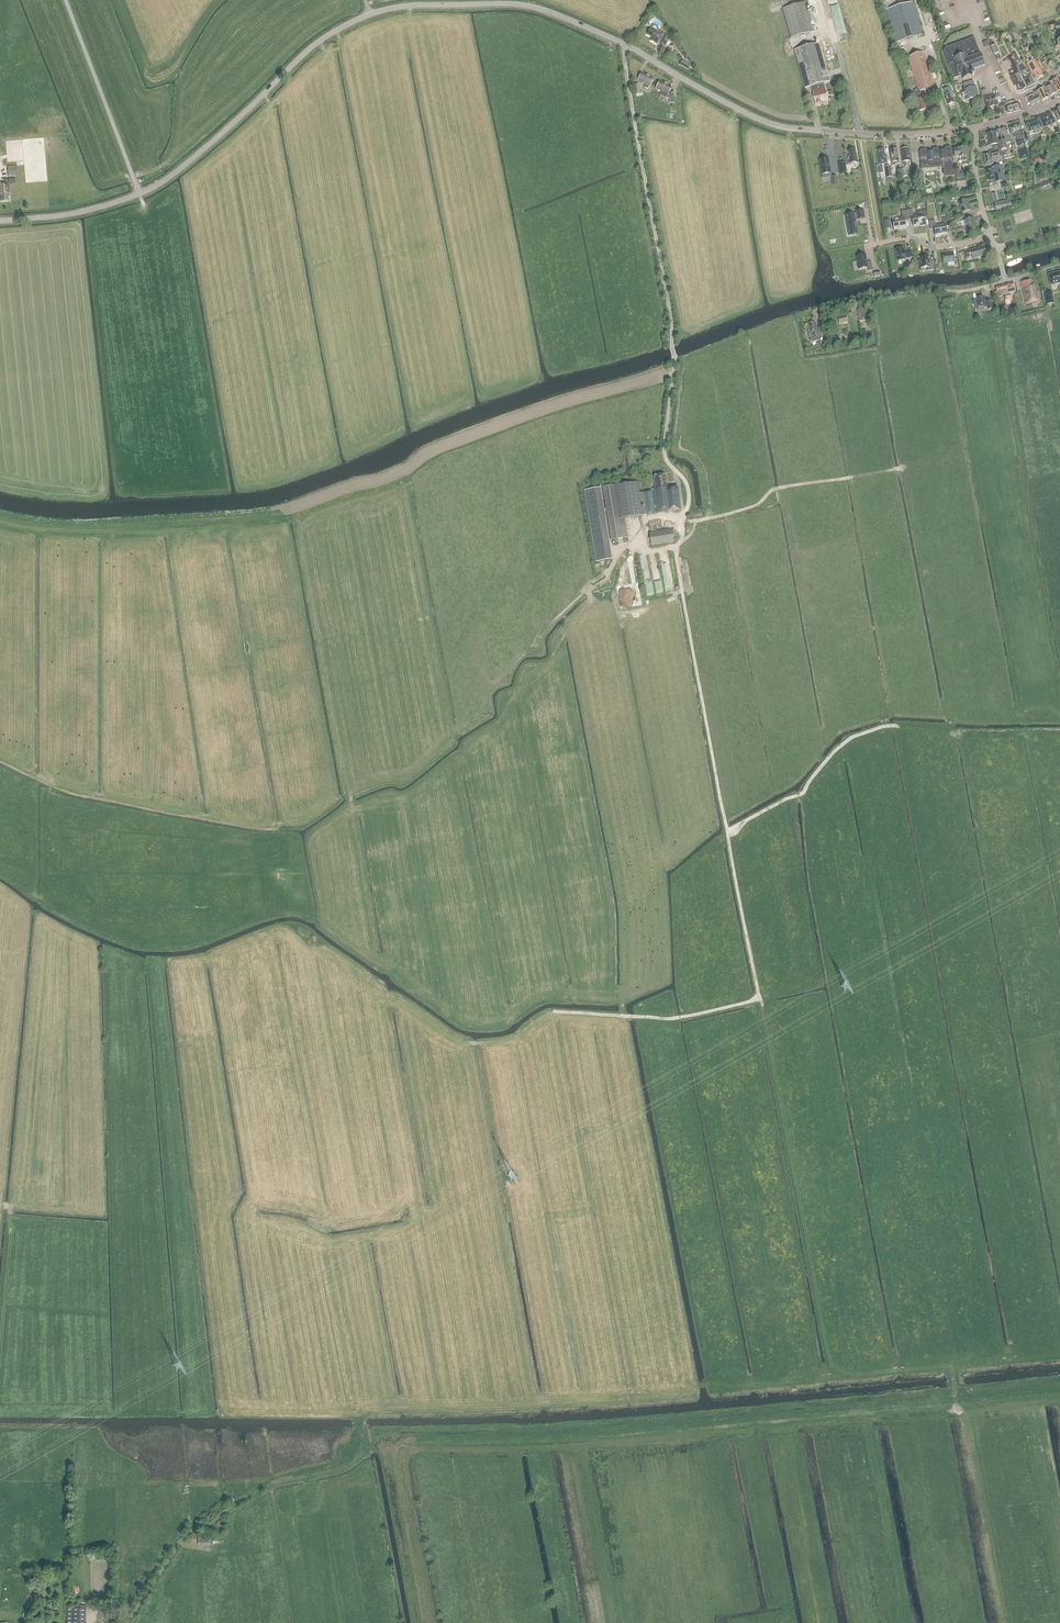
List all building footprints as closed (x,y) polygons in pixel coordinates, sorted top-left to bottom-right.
[(895,43),(923,35),(913,1),(885,10),(895,43)] [(791,38),(813,31),(805,2),(782,8),(791,38)] [(651,27),(647,35),(652,38),(651,41),(657,44),(659,40),(661,41),(660,42),(665,45),(670,36),(665,33),(664,32),(657,28),(656,31),(651,27)] [(953,78),(959,76),(961,75),(963,80),(971,76),(972,77),(974,76),(973,73),(971,74),(970,71),(985,66),(980,54),(973,37),(945,48),(943,51),(953,78)] [(825,91),(823,83),(829,82),(819,44),(794,50),(805,88),(811,87),(813,94),(815,104),(817,105),(820,104),(821,103),(821,102),(828,100),(825,91)] [(994,55),(998,53),(999,53),(995,45),(990,47),(994,55)] [(936,86),(925,52),(908,57),(917,88),(916,89),(917,91),(914,92),(915,95),(914,95),(916,101),(915,101),(918,112),(923,110),(924,111),(925,110),(926,109),(923,99),(922,99),(920,92),(920,91),(936,86)] [(1016,86),(1019,91),(1024,89),(1024,88),(1026,87),(1020,75),(1021,74),(1013,56),(1007,58),(1013,70),(1009,72),(1010,74),(1010,75),(1012,79),(1010,79),(1014,87),(1016,86)] [(1034,60),(1029,63),(1026,64),(1031,72),(1033,71),(1037,79),(1043,76),(1034,60)] [(1042,62),(1045,71),(1050,69),(1047,60),(1042,62)] [(1026,73),(1023,67),(1019,69),(1022,75),(1024,78),(1023,78),(1027,87),(1034,84),(1030,75),(1027,76),(1026,73)] [(647,76),(641,73),(637,81),(638,81),(637,82),(641,84),(642,83),(644,84),(647,76)] [(649,86),(650,87),(654,79),(647,76),(644,84),(646,85),(644,87),(648,89),(649,86)] [(1056,76),(1049,81),(1050,83),(1057,93),(1059,91),(1059,83),(1059,81),(1056,76)] [(669,93),(672,87),(659,81),(655,89),(661,92),(660,95),(666,98),(669,93)] [(975,86),(974,86),(973,81),(963,84),(964,89),(963,89),(964,92),(961,93),(962,98),(965,97),(966,100),(978,97),(975,86)] [(1050,83),(1047,85),(1046,83),(1043,85),(1050,96),(1057,93),(1050,83)] [(948,105),(954,103),(949,87),(943,89),(945,95),(948,105)] [(1042,101),(1048,97),(1044,88),(1039,91),(1038,89),(1036,90),(1037,92),(1042,101)] [(1027,97),(1031,106),(1040,101),(1035,90),(1033,92),(1034,94),(1027,97)] [(674,96),(669,93),(666,98),(665,100),(669,102),(674,103),(674,96)] [(998,105),(996,98),(999,97),(998,93),(989,96),(990,97),(984,98),(984,99),(987,108),(998,105)] [(1005,108),(1007,114),(1021,110),(1019,103),(1010,105),(1010,106),(1005,108)] [(1044,127),(1055,123),(1053,118),(1050,113),(1040,117),(1042,123),(1044,127)] [(1029,132),(1042,127),(1038,118),(1034,119),(1033,118),(1032,119),(1031,120),(1025,123),(1029,132)] [(1018,146),(1019,146),(1020,149),(1017,150),(1020,160),(1028,158),(1025,148),(1024,145),(1029,143),(1025,129),(1022,130),(1020,124),(1009,128),(1011,134),(1013,133),(1014,138),(1016,138),(1018,146)] [(1006,143),(1011,142),(1007,128),(995,131),(997,138),(1000,150),(1007,148),(1006,143)] [(989,146),(998,143),(994,131),(986,134),(989,146)] [(921,169),(937,168),(941,167),(943,169),(943,175),(946,176),(955,176),(953,158),(952,149),(950,147),(945,147),(943,150),(940,151),(940,150),(937,148),(933,148),(931,151),(931,152),(928,152),(928,151),(926,149),(921,149),(919,152),(921,169)] [(954,157),(958,157),(962,157),(962,162),(967,161),(966,156),(965,147),(957,148),(957,149),(954,149),(954,157)] [(890,150),(891,162),(892,166),(895,165),(895,164),(899,163),(898,161),(899,161),(897,149),(896,149),(895,148),(892,149),(890,150)] [(901,149),(902,162),(903,164),(904,166),(906,166),(905,161),(910,161),(908,148),(901,149)] [(882,164),(887,163),(886,155),(884,156),(884,149),(877,150),(878,156),(879,164),(880,164),(880,165),(876,166),(877,173),(883,173),(882,164)] [(855,150),(848,151),(849,155),(848,156),(850,164),(858,163),(857,154),(856,154),(855,150)] [(994,160),(1004,158),(1003,156),(1002,156),(1000,150),(999,150),(989,152),(989,153),(983,154),(985,165),(994,163),(994,160)] [(828,158),(819,159),(821,175),(830,173),(828,158)] [(838,163),(840,175),(847,174),(845,162),(838,163)] [(20,165),(9,166),(10,176),(20,176),(20,165)] [(1003,184),(1006,183),(1002,165),(993,167),(993,168),(985,169),(987,181),(989,180),(990,184),(993,184),(994,187),(997,186),(997,183),(1002,181),(1003,184)] [(956,178),(966,177),(965,173),(960,173),(959,168),(955,169),(956,178)] [(15,184),(15,178),(8,179),(8,183),(0,183),(0,195),(1,195),(1,201),(8,201),(8,197),(10,197),(9,184),(15,184)] [(960,207),(969,204),(967,199),(958,202),(960,207)] [(1013,207),(1011,199),(994,203),(996,211),(1013,207)] [(971,210),(969,204),(960,207),(961,213),(971,210)] [(906,210),(908,220),(912,219),(913,227),(919,226),(917,215),(913,216),(912,209),(906,210)] [(856,213),(847,214),(851,235),(858,234),(855,219),(857,219),(864,218),(863,210),(856,211),(856,213)] [(905,220),(908,220),(906,210),(901,211),(902,218),(898,218),(900,229),(906,228),(905,220)] [(921,211),(921,214),(917,215),(919,226),(925,225),(924,217),(927,216),(926,210),(921,211)] [(965,226),(975,223),(973,217),(964,220),(965,226)] [(892,219),(894,231),(900,229),(898,218),(892,219)] [(942,219),(943,224),(939,224),(941,235),(947,234),(946,226),(950,226),(948,218),(942,219)] [(941,235),(939,224),(935,225),(934,220),(929,221),(930,229),(934,229),(935,237),(941,235)] [(976,228),(975,223),(965,226),(967,231),(976,228)] [(846,244),(845,237),(829,240),(830,247),(846,244)] [(973,259),(986,255),(983,246),(974,249),(973,249),(964,252),(966,258),(972,256),(973,259)] [(897,261),(906,260),(905,259),(912,257),(911,250),(906,251),(907,251),(904,252),(903,248),(895,249),(897,261)] [(942,255),(943,263),(954,261),(954,266),(958,265),(957,258),(954,259),(953,253),(942,255)] [(866,255),(856,256),(859,269),(868,268),(868,271),(873,270),(871,262),(867,262),(866,255)] [(927,271),(934,270),(933,262),(929,263),(929,256),(919,257),(921,268),(927,267),(927,271)] [(1048,275),(1051,286),(1059,284),(1059,273),(1048,275)] [(1037,300),(1039,300),(1038,292),(1035,292),(1034,285),(1031,285),(1030,280),(1020,282),(1021,287),(1023,287),(1023,290),(1022,290),(1025,304),(1037,301),(1037,300)] [(1011,304),(1010,301),(1010,299),(1011,299),(1010,293),(1008,294),(1008,293),(1015,292),(1013,283),(996,287),(998,297),(1005,295),(1006,300),(1005,300),(1005,302),(1006,305),(1011,304)] [(976,299),(978,307),(984,306),(984,307),(987,309),(988,310),(993,308),(991,300),(986,302),(985,297),(982,297),(982,296),(977,297),(977,299),(976,299)] [(857,310),(859,321),(868,320),(867,312),(868,312),(868,308),(864,308),(863,306),(859,307),(859,310),(857,310)] [(837,317),(839,324),(847,322),(846,315),(837,317)] [(818,340),(817,331),(816,324),(814,324),(814,322),(809,323),(809,325),(808,325),(810,341),(818,340)] [(626,538),(623,519),(642,515),(646,515),(655,514),(654,508),(655,508),(656,513),(680,510),(677,486),(667,487),(665,474),(653,476),(655,489),(653,489),(655,506),(654,506),(652,491),(640,493),(638,481),(619,485),(606,487),(615,540),(626,538)] [(585,490),(597,561),(610,559),(599,488),(585,490)] [(674,542),(672,529),(649,532),(651,546),(674,542)] [(67,1622),(85,1622),(86,1606),(72,1605),(72,1608),(67,1607),(67,1622)]
